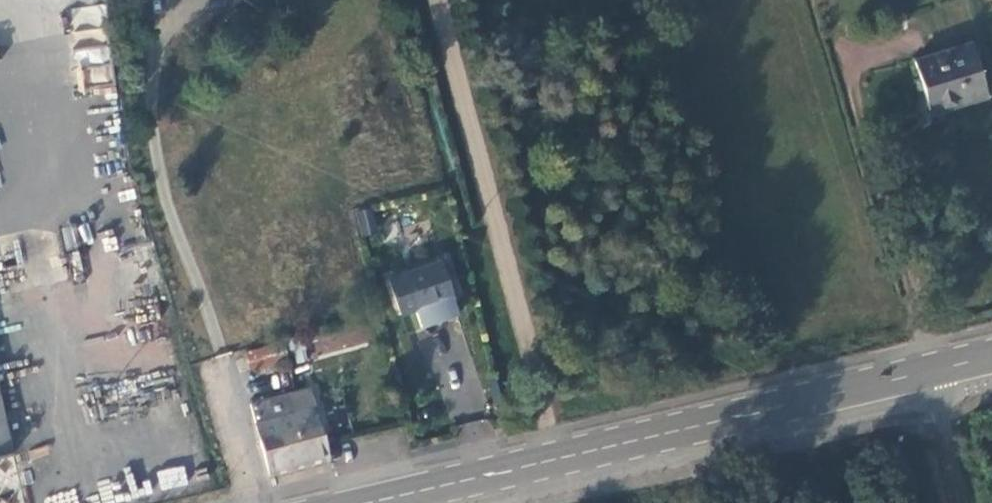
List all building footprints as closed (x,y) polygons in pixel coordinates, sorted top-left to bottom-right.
[(971,44),(914,61),(929,109),(961,99),(963,104),(988,96),(971,44)] [(440,259),(388,276),(400,312),(415,307),(420,325),(457,313),(440,259)] [(316,355),(371,343),(366,320),(311,332),(316,355)] [(283,341),(245,351),(249,370),(287,360),(283,341)] [(8,431),(30,425),(15,362),(0,365),(0,396),(8,431)] [(271,475),(330,460),(326,447),(311,389),(291,394),(291,392),(250,404),(271,475)] [(8,431),(0,396),(0,457),(14,454),(8,431)]
